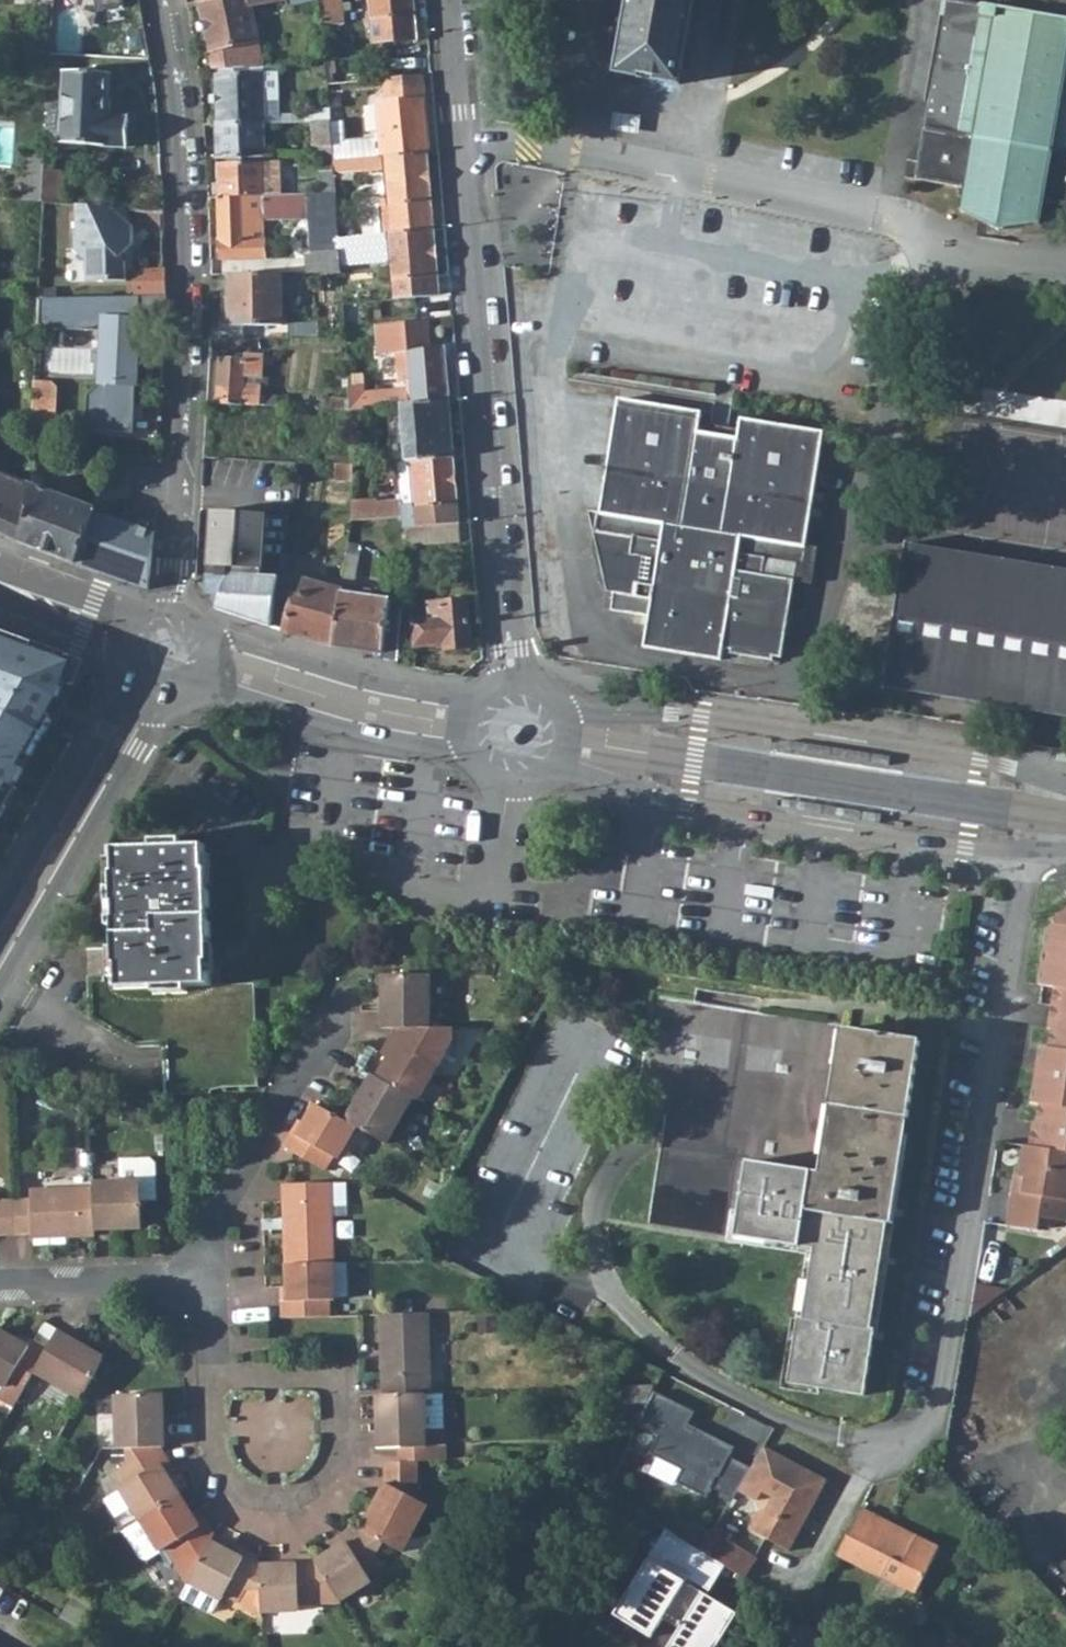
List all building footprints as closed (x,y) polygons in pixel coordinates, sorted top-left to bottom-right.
[(124,0),(95,0),(97,11),(125,6),(124,0)] [(213,69),(264,67),(250,6),(280,0),(210,0),(199,2),(213,69)] [(321,23),(345,21),(343,0),(318,0),(321,23)] [(374,43),(418,40),(414,0),(370,0),(374,43)] [(620,73),(679,84),(694,0),(633,0),(620,73)] [(921,180),(970,189),(966,211),(964,210),(964,212),(966,213),(1000,234),(1039,225),(1041,225),(1041,224),(1039,224),(1043,202),(1065,206),(1065,0),(952,0),(921,180)] [(146,48),(143,32),(128,35),(131,51),(146,48)] [(65,70),(62,144),(128,147),(129,117),(107,117),(109,73),(65,70)] [(216,74),(217,124),(264,123),(265,124),(264,101),(279,101),(279,72),(216,74)] [(333,161),(427,154),(421,75),(385,78),(387,100),(378,101),(380,131),(375,131),(375,137),(345,139),(344,121),(330,122),(333,155),(333,161)] [(279,101),(264,101),(265,124),(296,122),(305,122),(305,113),(279,114),(279,101)] [(305,113),(305,122),(311,122),(330,121),(330,107),(305,108),(305,113)] [(319,147),(319,155),(333,155),(330,122),(330,121),(311,122),(313,147),(319,147)] [(217,124),(217,159),(241,158),(241,157),(264,157),(264,123),(217,124)] [(0,129),(0,163),(13,164),(15,130),(0,129)] [(333,161),(334,173),(383,169),(386,198),(379,199),(379,209),(382,234),(386,234),(434,230),(427,154),(382,157),(333,161)] [(216,164),(219,196),(264,196),(279,195),(277,161),(216,164)] [(64,170),(45,169),(44,201),(63,203),(64,170)] [(525,171),(521,203),(553,208),(558,175),(525,171)] [(315,183),(315,193),(335,192),(334,173),(321,173),(321,183),(315,183)] [(305,253),(307,273),(340,273),(338,238),(335,192),(315,193),(307,194),(309,218),(312,253),(305,253)] [(263,208),(263,220),(309,218),(307,194),(290,195),(290,207),(263,208)] [(219,196),(220,260),(265,260),(264,241),(263,241),(263,220),(263,208),(290,207),(290,195),(279,195),(264,196),(219,196)] [(87,260),(87,281),(127,280),(126,262),(120,257),(133,243),(133,226),(106,224),(104,205),(77,203),(77,231),(75,231),(75,249),(87,260)] [(133,226),(125,207),(104,205),(106,224),(133,226)] [(367,210),(369,235),(382,234),(379,209),(367,210)] [(363,242),(364,249),(387,247),(392,299),(440,296),(434,230),(386,234),(382,234),(369,235),(363,236),(363,242)] [(338,238),(340,273),(355,272),(353,237),(338,238)] [(134,296),(167,296),(166,269),(133,270),(134,296)] [(229,275),(229,326),(282,325),(282,274),(229,275)] [(134,296),(38,296),(36,326),(103,329),(101,381),(87,394),(86,430),(133,432),(138,319),(166,320),(167,296),(134,296)] [(348,385),(350,411),(388,408),(403,407),(449,403),(444,347),(430,349),(428,321),(375,325),(377,354),(395,353),(398,382),(406,382),(406,388),(368,390),(367,384),(348,385)] [(99,350),(39,347),(38,379),(97,382),(99,350)] [(219,359),(217,403),(259,405),(260,395),(262,356),(244,355),(244,360),(219,359)] [(37,381),(33,381),(31,428),(55,430),(57,388),(52,382),(37,381)] [(260,395),(259,405),(288,407),(288,397),(260,395)] [(599,512),(599,513),(636,519),(630,554),(657,559),(652,585),(635,582),(633,595),(613,591),(613,592),(610,610),(648,616),(642,647),(720,660),(722,648),(730,650),(729,654),(772,660),(773,657),(781,658),(793,581),(795,571),(763,566),(767,540),(805,547),(805,545),(823,432),(740,418),(738,429),(699,423),(701,412),(617,398),(599,511),(599,512)] [(403,407),(407,461),(410,461),(454,458),(449,403),(403,407)] [(407,461),(403,407),(388,408),(392,462),(398,462),(407,461)] [(352,501),(351,521),(376,519),(402,517),(402,529),(410,528),(459,524),(454,458),(410,461),(412,500),(401,501),(377,502),(377,499),(352,501)] [(398,462),(401,501),(412,500),(410,461),(407,461),(398,462)] [(336,464),(336,480),(352,481),(353,465),(336,464)] [(28,483),(28,473),(24,473),(24,477),(0,467),(0,472),(28,483)] [(21,542),(29,484),(28,483),(0,472),(0,533),(21,542)] [(29,484),(21,542),(76,564),(94,512),(96,508),(29,484)] [(222,547),(217,572),(261,580),(273,515),(227,507),(220,547),(222,547)] [(588,510),(606,591),(613,592),(613,591),(633,595),(635,582),(652,585),(657,559),(630,554),(636,519),(599,513),(599,512),(588,510)] [(94,512),(76,564),(149,590),(154,532),(94,512)] [(376,519),(376,532),(400,530),(399,542),(409,543),(410,528),(402,529),(402,517),(376,519)] [(409,543),(408,546),(461,542),(459,524),(410,528),(409,543)] [(763,566),(795,571),(793,581),(811,584),(817,547),(805,545),(805,547),(767,540),(763,566)] [(341,592),(334,645),(381,652),(381,658),(398,663),(404,601),(349,593),(355,582),(360,546),(349,544),(342,590),(341,592)] [(882,689),(1065,718),(1065,573),(905,548),(886,665),(882,665),(881,672),(885,672),(882,689)] [(291,607),(284,632),(334,645),(341,592),(342,590),(306,581),(298,609),(291,607)] [(413,620),(415,646),(444,644),(444,649),(470,647),(467,600),(429,603),(430,619),(413,620)] [(75,662),(0,634),(0,706),(43,730),(63,699),(75,662)] [(0,706),(0,806),(43,730),(0,706)] [(161,1047),(163,1098),(209,1097),(208,1090),(260,1086),(256,980),(208,980),(207,939),(210,939),(209,924),(206,923),(206,909),(209,908),(209,891),(206,891),(204,844),(179,846),(179,840),(147,841),(147,848),(108,849),(110,891),(103,890),(103,926),(110,927),(112,947),(85,948),(87,1020),(135,1048),(161,1047)] [(1040,983),(1056,986),(1050,1027),(1054,1028),(1052,1044),(1042,1043),(1033,1099),(1042,1101),(1041,1118),(1036,1118),(1032,1142),(1065,1147),(1065,909),(1054,918),(1057,922),(1049,928),(1040,983)] [(381,1026),(394,1026),(426,1026),(428,1026),(427,972),(382,971),(381,1026)] [(797,1379),(872,1390),(879,1339),(876,1339),(908,1112),(913,1112),(923,1035),(652,998),(636,1112),(667,1116),(653,1222),(821,1245),(812,1315),(806,1314),(797,1379)] [(394,1038),(375,1074),(411,1095),(417,1098),(451,1037),(451,1026),(428,1026),(426,1026),(394,1026),(394,1038)] [(370,1071),(344,1119),(353,1124),(385,1142),(411,1095),(375,1074),(370,1071)] [(334,1158),(353,1124),(344,1119),(326,1109),(313,1102),(295,1136),(290,1133),(284,1144),(289,1147),(287,1149),(322,1168),(330,1156),(334,1158)] [(1065,1215),(1065,1147),(1032,1142),(1027,1141),(1022,1172),(1029,1173),(1026,1188),(1015,1187),(1010,1221),(1042,1226),(1044,1212),(1065,1215)] [(95,1228),(141,1225),(140,1198),(155,1197),(152,1161),(148,1156),(118,1158),(119,1180),(91,1181),(91,1186),(95,1228)] [(1026,1188),(1029,1173),(1022,1172),(1017,1171),(1015,1187),(1026,1188)] [(345,1181),(329,1183),(331,1215),(347,1214),(345,1181)] [(333,1263),(331,1215),(329,1183),(282,1184),(285,1264),(333,1263)] [(27,1232),(29,1237),(94,1233),(95,1228),(91,1186),(25,1189),(26,1199),(11,1201),(13,1233),(27,1232)] [(13,1233),(11,1201),(0,1201),(0,1234),(13,1233)] [(346,1262),(333,1263),(334,1295),(347,1295),(346,1262)] [(334,1300),(334,1295),(333,1263),(285,1264),(287,1300),(282,1301),(282,1318),(330,1316),(330,1301),(334,1300)] [(380,1314),(384,1392),(425,1391),(431,1391),(428,1312),(380,1314)] [(0,1328),(0,1383),(5,1386),(0,1396),(0,1398),(14,1406),(23,1390),(35,1369),(47,1349),(32,1341),(28,1346),(0,1328)] [(47,1349),(35,1369),(80,1396),(104,1355),(58,1329),(47,1349)] [(1039,1415),(1065,1394),(1065,1362),(1023,1393),(1039,1415)] [(612,1383),(613,1400),(652,1398),(660,1381),(612,1383)] [(378,1393),(380,1445),(402,1444),(402,1457),(421,1456),(445,1455),(445,1426),(426,1428),(425,1391),(384,1392),(378,1393)] [(431,1391),(425,1391),(426,1428),(445,1426),(444,1391),(431,1391)] [(109,1395),(111,1448),(122,1447),(153,1446),(160,1446),(157,1393),(109,1395)] [(765,1445),(738,1489),(758,1498),(762,1491),(767,1482),(779,1488),(774,1497),(768,1509),(759,1513),(752,1528),(792,1549),(828,1478),(765,1445)] [(153,1446),(122,1447),(123,1465),(113,1472),(122,1487),(117,1491),(137,1522),(176,1497),(154,1459),(153,1446)] [(389,1480),(366,1529),(387,1540),(407,1551),(416,1534),(431,1503),(421,1497),(421,1491),(421,1456),(402,1457),(389,1457),(389,1480)] [(779,1488),(767,1482),(762,1491),(774,1497),(779,1488)] [(434,1498),(421,1491),(421,1497),(431,1503),(434,1498)] [(185,1558),(198,1565),(210,1541),(213,1536),(194,1527),(176,1497),(137,1522),(122,1531),(138,1557),(145,1559),(155,1553),(156,1554),(163,1551),(172,1565),(185,1558)] [(837,1547),(914,1590),(939,1544),(914,1531),(913,1535),(874,1515),(876,1510),(861,1502),(837,1547)] [(716,1524),(701,1549),(725,1564),(746,1577),(757,1559),(731,1543),(735,1537),(716,1524)] [(350,1540),(317,1561),(330,1582),(342,1599),(374,1579),(371,1573),(386,1563),(381,1553),(387,1540),(366,1529),(358,1525),(350,1540)] [(725,1564),(701,1549),(667,1528),(615,1613),(652,1635),(664,1616),(681,1627),(668,1646),(717,1646),(738,1612),(707,1593),(725,1564)] [(407,1551),(426,1562),(431,1550),(439,1549),(434,1534),(423,1538),(416,1534),(407,1551)] [(248,1590),(260,1588),(260,1565),(260,1557),(243,1558),(210,1541),(198,1565),(188,1585),(219,1602),(221,1603),(226,1597),(240,1604),(248,1590)] [(260,1588),(261,1610),(298,1610),(299,1604),(317,1603),(317,1590),(330,1582),(317,1561),(313,1554),(297,1565),(260,1565),(260,1588)] [(219,1602),(188,1585),(180,1601),(206,1615),(212,1613),(219,1602)]
